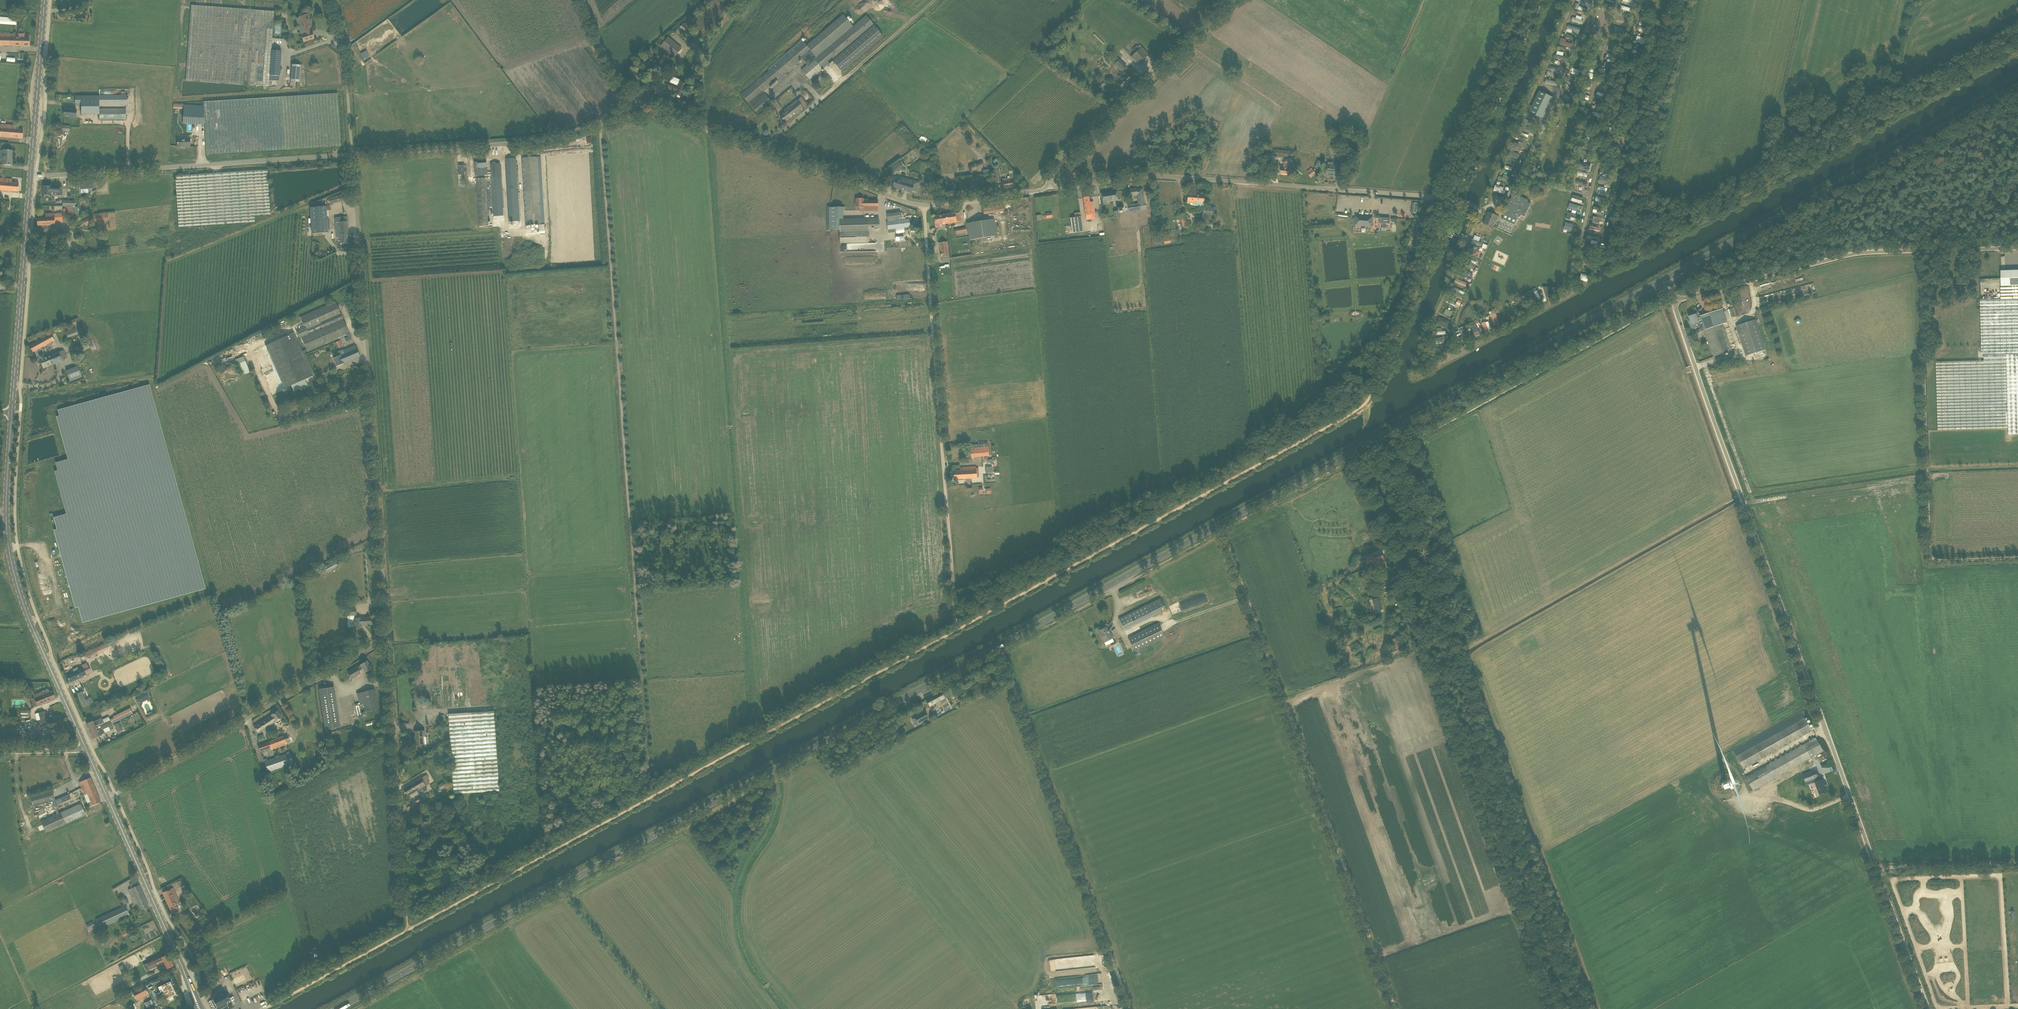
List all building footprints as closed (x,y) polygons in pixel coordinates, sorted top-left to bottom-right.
[(874,26),(865,16),(879,4),(876,0),(810,0),(785,21),(801,39),(799,40),(801,42),(771,67),(772,68),(741,94),(759,115),(764,111),(765,112),(768,110),(767,108),(773,104),(763,92),(802,59),(807,65),(801,70),(810,80),(833,61),(842,72),(883,37),(874,26)] [(269,86),(269,80),(271,51),(274,11),(191,5),(186,80),(269,86)] [(305,34),(301,35),(303,42),(314,38),(312,32),(310,32),(309,28),(313,27),(309,14),(300,17),(302,22),(301,22),(303,30),(304,30),(305,34)] [(16,25),(17,16),(0,15),(0,24),(16,25)] [(1569,24),(1567,29),(1579,33),(1581,28),(1569,24)] [(688,28),(685,25),(681,29),(692,38),(695,33),(688,28)] [(1613,32),(1625,35),(1626,29),(1614,27),(1613,32)] [(29,46),(29,37),(24,37),(24,34),(0,34),(0,46),(29,46)] [(682,48),(668,37),(661,46),(674,57),(682,48)] [(1609,45),(1616,47),(1618,42),(1611,39),(1609,45)] [(1141,47),(1131,57),(1138,64),(1148,54),(1141,47)] [(281,51),(271,51),(269,80),(279,81),(281,51)] [(1119,60),(1115,64),(1122,71),(1126,67),(1119,60)] [(292,64),(291,81),(299,82),(300,65),(292,64)] [(1131,80),(1126,74),(1117,82),(1123,89),(1127,85),(1126,84),(1127,82),(1128,83),(1131,80)] [(672,76),(670,83),(667,88),(674,91),(674,93),(682,96),(687,83),(681,81),(681,80),(672,76)] [(1553,98),(1540,91),(1529,114),(1542,120),(1553,98)] [(203,102),(204,112),(205,124),(206,155),(341,146),(337,93),(203,102)] [(104,105),(110,105),(117,105),(127,105),(127,95),(99,96),(99,105),(104,105)] [(99,96),(75,96),(75,104),(81,104),(81,114),(99,114),(99,109),(99,105),(99,96)] [(780,116),(785,122),(806,105),(800,97),(783,111),(784,112),(780,116)] [(203,106),(184,105),(183,123),(203,124),(205,124),(204,112),(203,112),(203,106)] [(110,109),(104,109),(99,109),(99,114),(99,120),(126,119),(126,109),(117,109),(110,109)] [(0,135),(0,136),(22,138),(23,130),(16,129),(16,126),(1,124),(1,126),(0,126),(0,135)] [(177,139),(177,147),(190,147),(190,138),(177,139)] [(1293,151),(1271,149),(1271,155),(1292,158),(1293,151)] [(3,150),(0,150),(0,156),(3,156),(2,164),(9,165),(11,165),(12,150),(3,150)] [(539,225),(541,224),(537,157),(522,158),(526,225),(539,225)] [(509,222),(519,221),(516,158),(506,159),(509,222)] [(478,160),(479,163),(476,164),(475,164),(474,164),(474,165),(473,166),(473,167),(473,168),(474,169),(474,170),(475,170),(475,171),(476,171),(479,171),(479,176),(487,176),(486,167),(487,167),(486,160),(478,160)] [(898,171),(903,167),(899,162),(894,165),(898,171)] [(1281,174),(1291,175),(1292,162),(1284,162),(1284,168),(1281,168),(1281,174)] [(491,164),(494,221),(504,220),(500,163),(491,164)] [(1328,165),(1327,173),(1338,174),(1338,166),(1328,165)] [(1307,171),(1308,173),(1307,173),(1311,178),(1316,174),(1311,168),(1307,171)] [(254,215),(270,214),(267,170),(175,176),(179,227),(255,222),(254,215)] [(1014,180),(1014,174),(1009,174),(1010,178),(1002,179),(1004,188),(1013,187),(1013,180),(1014,180)] [(895,179),(893,187),(911,193),(912,191),(917,193),(920,182),(902,177),(901,181),(895,179)] [(476,178),(479,226),(489,226),(486,178),(476,178)] [(18,192),(19,183),(12,183),(12,179),(0,179),(0,190),(18,192)] [(1509,191),(1509,188),(1496,184),(1494,191),(1506,194),(1507,190),(1509,191)] [(51,195),(51,194),(62,195),(62,188),(43,186),(42,195),(51,195)] [(1136,196),(1135,189),(1125,190),(1126,197),(1136,196)] [(1142,189),(1136,190),(1137,195),(1139,204),(1145,204),(1143,195),(1142,195),(1142,192),(1143,192),(1142,189)] [(1118,199),(1116,191),(1107,192),(1107,193),(1101,194),(1102,201),(1108,200),(1108,201),(1118,199)] [(328,197),(330,201),(344,197),(343,193),(328,197)] [(1524,208),(1528,200),(1513,193),(1504,214),(1505,214),(1502,219),(1514,225),(1517,219),(1518,220),(1519,217),(1520,217),(1521,215),(1525,217),(1528,210),(1524,208)] [(1204,196),(1188,194),(1187,205),(1203,206),(1204,196)] [(1582,204),(1584,198),(1573,195),(1571,201),(1582,204)] [(1095,218),(1093,202),(1089,202),(1088,197),(1083,198),(1086,219),(1095,218)] [(863,199),(856,199),(856,207),(864,207),(864,210),(878,210),(878,201),(863,201),(863,199)] [(1568,208),(1573,210),(1572,212),(1577,214),(1579,205),(1569,203),(1568,208)] [(1004,210),(1003,205),(983,208),(984,214),(1004,210)] [(75,220),(72,207),(62,206),(63,213),(68,212),(69,220),(72,219),(73,221),(75,220)] [(326,206),(310,208),(312,234),(328,233),(326,206)] [(840,244),(869,243),(868,227),(879,227),(879,218),(843,219),(843,207),(829,207),(829,229),(840,229),(840,244)] [(1203,207),(1202,218),(1207,219),(1208,215),(1213,216),(1214,208),(1203,207)] [(101,215),(88,216),(89,217),(83,221),(86,225),(91,222),(95,222),(96,230),(105,229),(104,221),(108,221),(108,212),(100,213),(101,215)] [(887,222),(888,230),(910,227),(909,219),(902,220),(901,212),(887,214),(888,221),(887,222)] [(934,216),(935,228),(942,227),(942,224),(950,223),(953,223),(961,221),(960,212),(955,213),(934,216)] [(1488,212),(1483,223),(1494,228),(1499,216),(1488,212)] [(63,222),(62,213),(45,214),(46,218),(37,218),(37,226),(55,225),(55,223),(63,222)] [(1568,213),(1566,218),(1576,221),(1577,215),(1568,213)] [(1185,214),(1179,215),(1183,227),(1188,225),(1185,214)] [(1373,216),(1355,215),(1355,218),(1355,223),(1355,226),(1372,227),(1373,216)] [(1071,218),(1072,233),(1084,232),(1082,216),(1071,218)] [(340,244),(349,243),(347,217),(335,217),(336,238),(340,237),(340,244)] [(967,224),(970,240),(980,238),(981,243),(988,242),(987,237),(997,236),(994,220),(967,224)] [(1576,232),(1578,226),(1566,222),(1564,228),(1576,232)] [(966,228),(954,230),(956,238),(968,236),(966,228)] [(1486,249),(1488,245),(1479,242),(1481,237),(1475,235),(1473,239),(1472,238),(1470,243),(1486,249)] [(1599,245),(1600,238),(1588,235),(1586,242),(1599,245)] [(947,257),(948,257),(946,242),(939,243),(940,252),(940,257),(941,257),(941,258),(942,262),(948,261),(947,257)] [(872,256),(859,256),(859,264),(872,264),(872,256)] [(2001,285),(2017,285),(2017,270),(2000,271),(2001,285)] [(1587,282),(1589,272),(1585,271),(1585,274),(1581,274),(1580,280),(1587,282)] [(1803,285),(1804,292),(1815,290),(1813,283),(1803,285)] [(2001,285),(2001,286),(2001,299),(2017,299),(2017,285),(2001,285)] [(1451,293),(1463,297),(1465,292),(1453,287),(1451,293)] [(1530,304),(1541,299),(1536,288),(1525,293),(1530,304)] [(1447,298),(1445,302),(1455,307),(1457,304),(1460,306),(1462,302),(1457,299),(1456,303),(1447,298)] [(2001,299),(1980,300),(1981,354),(1984,354),(2006,354),(2017,354),(2017,299),(2001,299)] [(336,303),(321,309),(321,308),(316,310),(316,311),(301,318),(305,327),(296,331),(299,338),(301,337),(307,349),(302,351),(303,354),(307,352),(347,335),(348,337),(350,336),(349,334),(343,319),(341,314),(336,303)] [(1730,309),(1733,318),(1739,316),(1736,307),(1730,309)] [(1446,309),(1444,314),(1451,317),(1453,312),(1446,309)] [(1727,322),(1722,309),(1700,316),(1704,330),(1713,357),(1732,351),(1723,324),(1727,322)] [(1489,313),(1494,326),(1500,324),(1496,311),(1489,313)] [(1689,321),(1691,329),(1695,328),(1695,324),(1697,323),(1700,331),(1704,330),(1700,316),(1699,312),(1695,313),(1695,314),(1689,316),(1690,320),(1689,321)] [(1439,317),(1437,323),(1450,328),(1452,322),(1439,317)] [(1746,356),(1765,349),(1756,319),(1736,326),(1746,356)] [(1480,335),(1476,321),(1471,322),(1474,336),(1480,335)] [(1492,330),(1489,321),(1482,323),(1485,332),(1492,330)] [(1464,326),(1459,329),(1466,339),(1471,336),(1464,326)] [(77,334),(75,329),(66,332),(68,338),(77,334)] [(303,354),(302,351),(294,333),(290,334),(288,329),(265,339),(267,345),(264,346),(283,389),(291,386),(293,391),(299,389),(300,390),(302,389),(303,387),(307,385),(304,379),(313,376),(303,354)] [(28,346),(32,353),(54,340),(50,334),(28,346)] [(76,344),(74,345),(77,353),(89,347),(87,341),(77,346),(76,344)] [(343,351),(343,350),(332,354),(334,358),(333,358),(335,364),(336,365),(337,366),(359,357),(360,357),(356,349),(355,346),(343,351)] [(43,368),(67,359),(64,351),(44,358),(43,354),(39,356),(41,359),(40,360),(43,368)] [(1936,362),(1938,430),(2008,428),(2006,354),(1984,354),(1984,361),(1936,362)] [(2008,428),(2008,435),(2017,434),(2017,354),(2006,354),(2008,428)] [(250,373),(244,356),(236,359),(242,375),(250,373)] [(82,377),(78,366),(66,371),(71,382),(82,377)] [(53,519),(82,623),(206,589),(149,385),(57,411),(70,458),(54,463),(69,515),(53,519)] [(988,447),(970,449),(971,457),(989,456),(988,447)] [(976,478),(976,476),(979,476),(978,468),(976,468),(976,467),(959,468),(960,471),(953,471),(954,479),(976,478)] [(1373,553),(1364,556),(1366,560),(1362,561),(1363,562),(1366,561),(1368,565),(1373,564),(1374,568),(1377,568),(1378,571),(1388,568),(1383,556),(1375,559),(1374,555),(1373,553)] [(323,572),(337,565),(335,561),(321,568),(323,572)] [(1119,619),(1124,630),(1166,610),(1160,598),(1119,619)] [(372,624),(372,618),(361,618),(354,619),(355,628),(362,628),(361,625),(372,624)] [(1148,650),(1146,646),(1164,637),(1158,623),(1128,638),(1135,652),(1138,650),(1140,654),(1148,650)] [(1101,633),(1100,634),(1104,643),(1113,638),(1109,630),(1107,630),(1106,627),(1099,630),(1101,633)] [(352,679),(360,674),(361,675),(371,668),(367,661),(348,672),(352,679)] [(67,675),(70,682),(91,672),(88,665),(83,668),(82,665),(69,672),(70,674),(67,675)] [(335,687),(319,689),(324,729),(340,727),(335,687)] [(357,693),(360,705),(363,704),(365,712),(379,709),(374,689),(357,693)] [(43,691),(33,695),(34,698),(30,699),(33,707),(37,705),(37,706),(55,699),(52,691),(47,693),(45,690),(44,691),(43,690),(43,691)] [(77,693),(82,707),(93,702),(90,697),(85,699),(82,691),(77,693)] [(930,707),(945,698),(941,691),(926,700),(930,707)] [(116,722),(133,714),(131,711),(119,717),(117,714),(113,716),(116,722)] [(282,718),(277,711),(271,715),(271,714),(254,726),(258,733),(282,718)] [(494,711),(449,714),(454,794),(499,791),(494,711)] [(928,718),(924,711),(919,714),(920,715),(914,717),(918,725),(924,722),(923,721),(928,718)] [(49,717),(46,718),(44,712),(36,714),(38,720),(37,721),(38,726),(51,723),(49,717)] [(103,723),(101,718),(86,724),(89,730),(104,723),(103,723)] [(1811,730),(1804,718),(1796,723),(1795,722),(1793,723),(1794,724),(1736,756),(1743,769),(1811,730)] [(104,723),(89,730),(93,739),(105,733),(103,729),(104,729),(105,725),(104,723)] [(117,732),(123,730),(119,723),(114,725),(117,732)] [(425,731),(415,731),(416,739),(415,739),(415,745),(424,745),(424,735),(425,735),(425,731)] [(272,749),(286,744),(284,736),(258,746),(260,752),(271,748),(272,749)] [(1752,790),(1823,750),(1816,738),(1745,777),(1752,790)] [(267,760),(267,758),(263,759),(268,772),(294,763),(290,752),(267,760)] [(1804,782),(1813,779),(1811,772),(1802,775),(1804,782)] [(408,796),(417,790),(420,794),(428,789),(426,785),(430,783),(427,779),(430,778),(427,774),(404,788),(408,796)] [(92,805),(101,802),(90,777),(79,782),(88,803),(91,801),(92,805)] [(1819,795),(1827,792),(1823,779),(1815,782),(1819,795)] [(52,801),(54,801),(57,814),(41,821),(46,832),(66,823),(61,812),(59,813),(56,800),(54,796),(52,789),(30,796),(33,807),(52,801)] [(86,814),(81,803),(61,812),(66,823),(81,816),(83,820),(84,819),(83,816),(86,814)] [(422,822),(422,830),(429,830),(428,823),(431,823),(430,818),(421,819),(424,819),(424,822),(422,822)] [(415,885),(429,883),(427,875),(414,877),(415,885)] [(139,885),(137,881),(130,884),(132,888),(128,889),(131,894),(130,894),(134,905),(137,903),(140,910),(148,906),(139,884),(139,885)] [(172,912),(178,910),(175,903),(179,901),(173,888),(163,893),(172,912)] [(129,915),(125,905),(96,919),(101,928),(129,915)] [(102,945),(108,942),(105,936),(99,940),(102,945)] [(173,966),(174,964),(169,954),(161,958),(160,956),(147,963),(150,971),(164,964),(166,969),(173,966)] [(161,985),(158,987),(160,992),(163,991),(167,998),(168,997),(169,1001),(174,999),(172,995),(175,994),(170,983),(162,987),(161,985)] [(144,995),(141,989),(130,994),(134,1001),(144,995)] [(219,991),(215,994),(217,997),(212,999),(217,1007),(230,1000),(226,992),(221,995),(219,991)]
